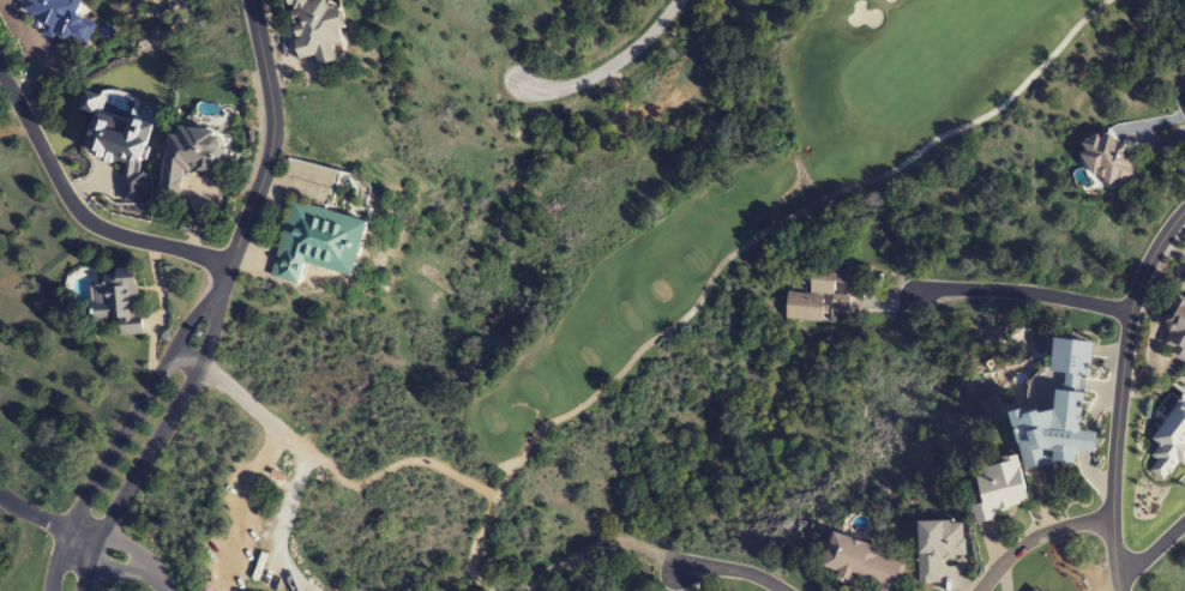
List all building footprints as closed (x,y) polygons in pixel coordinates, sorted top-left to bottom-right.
[(82,0),(17,0),(24,3),(21,10),(36,16),(32,25),(85,47),(95,22),(76,14),(82,0)] [(315,55),(317,64),(336,60),(333,45),(344,43),(341,28),(345,27),(341,6),(330,8),(328,0),(288,0),(300,58),(315,55)] [(222,176),(229,135),(170,125),(159,196),(179,199),(183,170),(222,176)] [(1093,175),(1100,172),(1107,188),(1136,176),(1116,128),(1079,143),(1093,175)] [(355,275),(368,219),(290,201),(271,277),(300,284),(305,263),(355,275)] [(822,322),(824,296),(830,296),(829,307),(849,309),(850,296),(861,297),(863,283),(849,282),(850,270),(812,267),(810,294),(787,292),(785,319),(822,322)] [(139,334),(138,269),(104,270),(104,283),(95,283),(96,320),(120,320),(121,334),(139,334)] [(1182,294),(1158,348),(1184,359),(1184,296),(1182,294)] [(1091,342),(1055,338),(1052,373),(1066,374),(1064,390),(1057,389),(1055,413),(1020,410),(1016,463),(1076,468),(1077,451),(1096,453),(1098,432),(1083,431),(1091,342)] [(977,524),(997,520),(995,511),(1028,504),(1018,458),(986,465),(987,473),(978,476),(984,504),(973,506),(977,524)] [(821,573),(884,590),(896,590),(906,557),(832,536),(821,573)]
